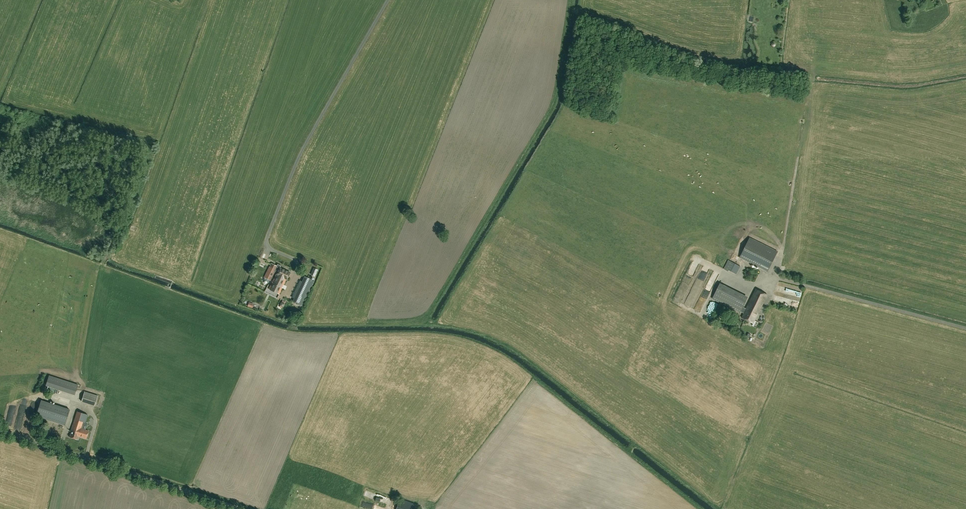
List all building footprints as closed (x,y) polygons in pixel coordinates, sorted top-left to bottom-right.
[(750,238),(740,257),(768,271),(778,252),(750,238)] [(729,270),(733,262),(730,261),(729,260),(724,269),(728,271),(729,270)] [(271,264),(265,277),(263,280),(265,281),(264,282),(264,283),(265,284),(267,283),(267,282),(269,283),(271,280),(275,272),(277,273),(269,289),(279,294),(286,279),(287,279),(290,273),(271,264)] [(293,298),(304,303),(312,286),(301,281),(293,298)] [(740,313),(741,312),(744,313),(746,308),(743,307),(748,297),(720,283),(712,299),(740,313)] [(742,318),(753,323),(767,295),(756,289),(746,308),(744,313),(742,318)] [(77,385),(49,375),(46,384),(74,394),(77,385)] [(98,395),(85,391),(82,401),(95,405),(98,395)] [(65,425),(69,410),(41,401),(36,416),(65,425)] [(89,430),(81,428),(83,421),(86,422),(88,414),(77,411),(71,430),(72,430),(70,437),(78,439),(79,436),(87,438),(89,430)] [(365,491),(364,496),(387,505),(389,500),(365,491)] [(396,508),(413,508),(415,504),(400,499),(396,508)]
